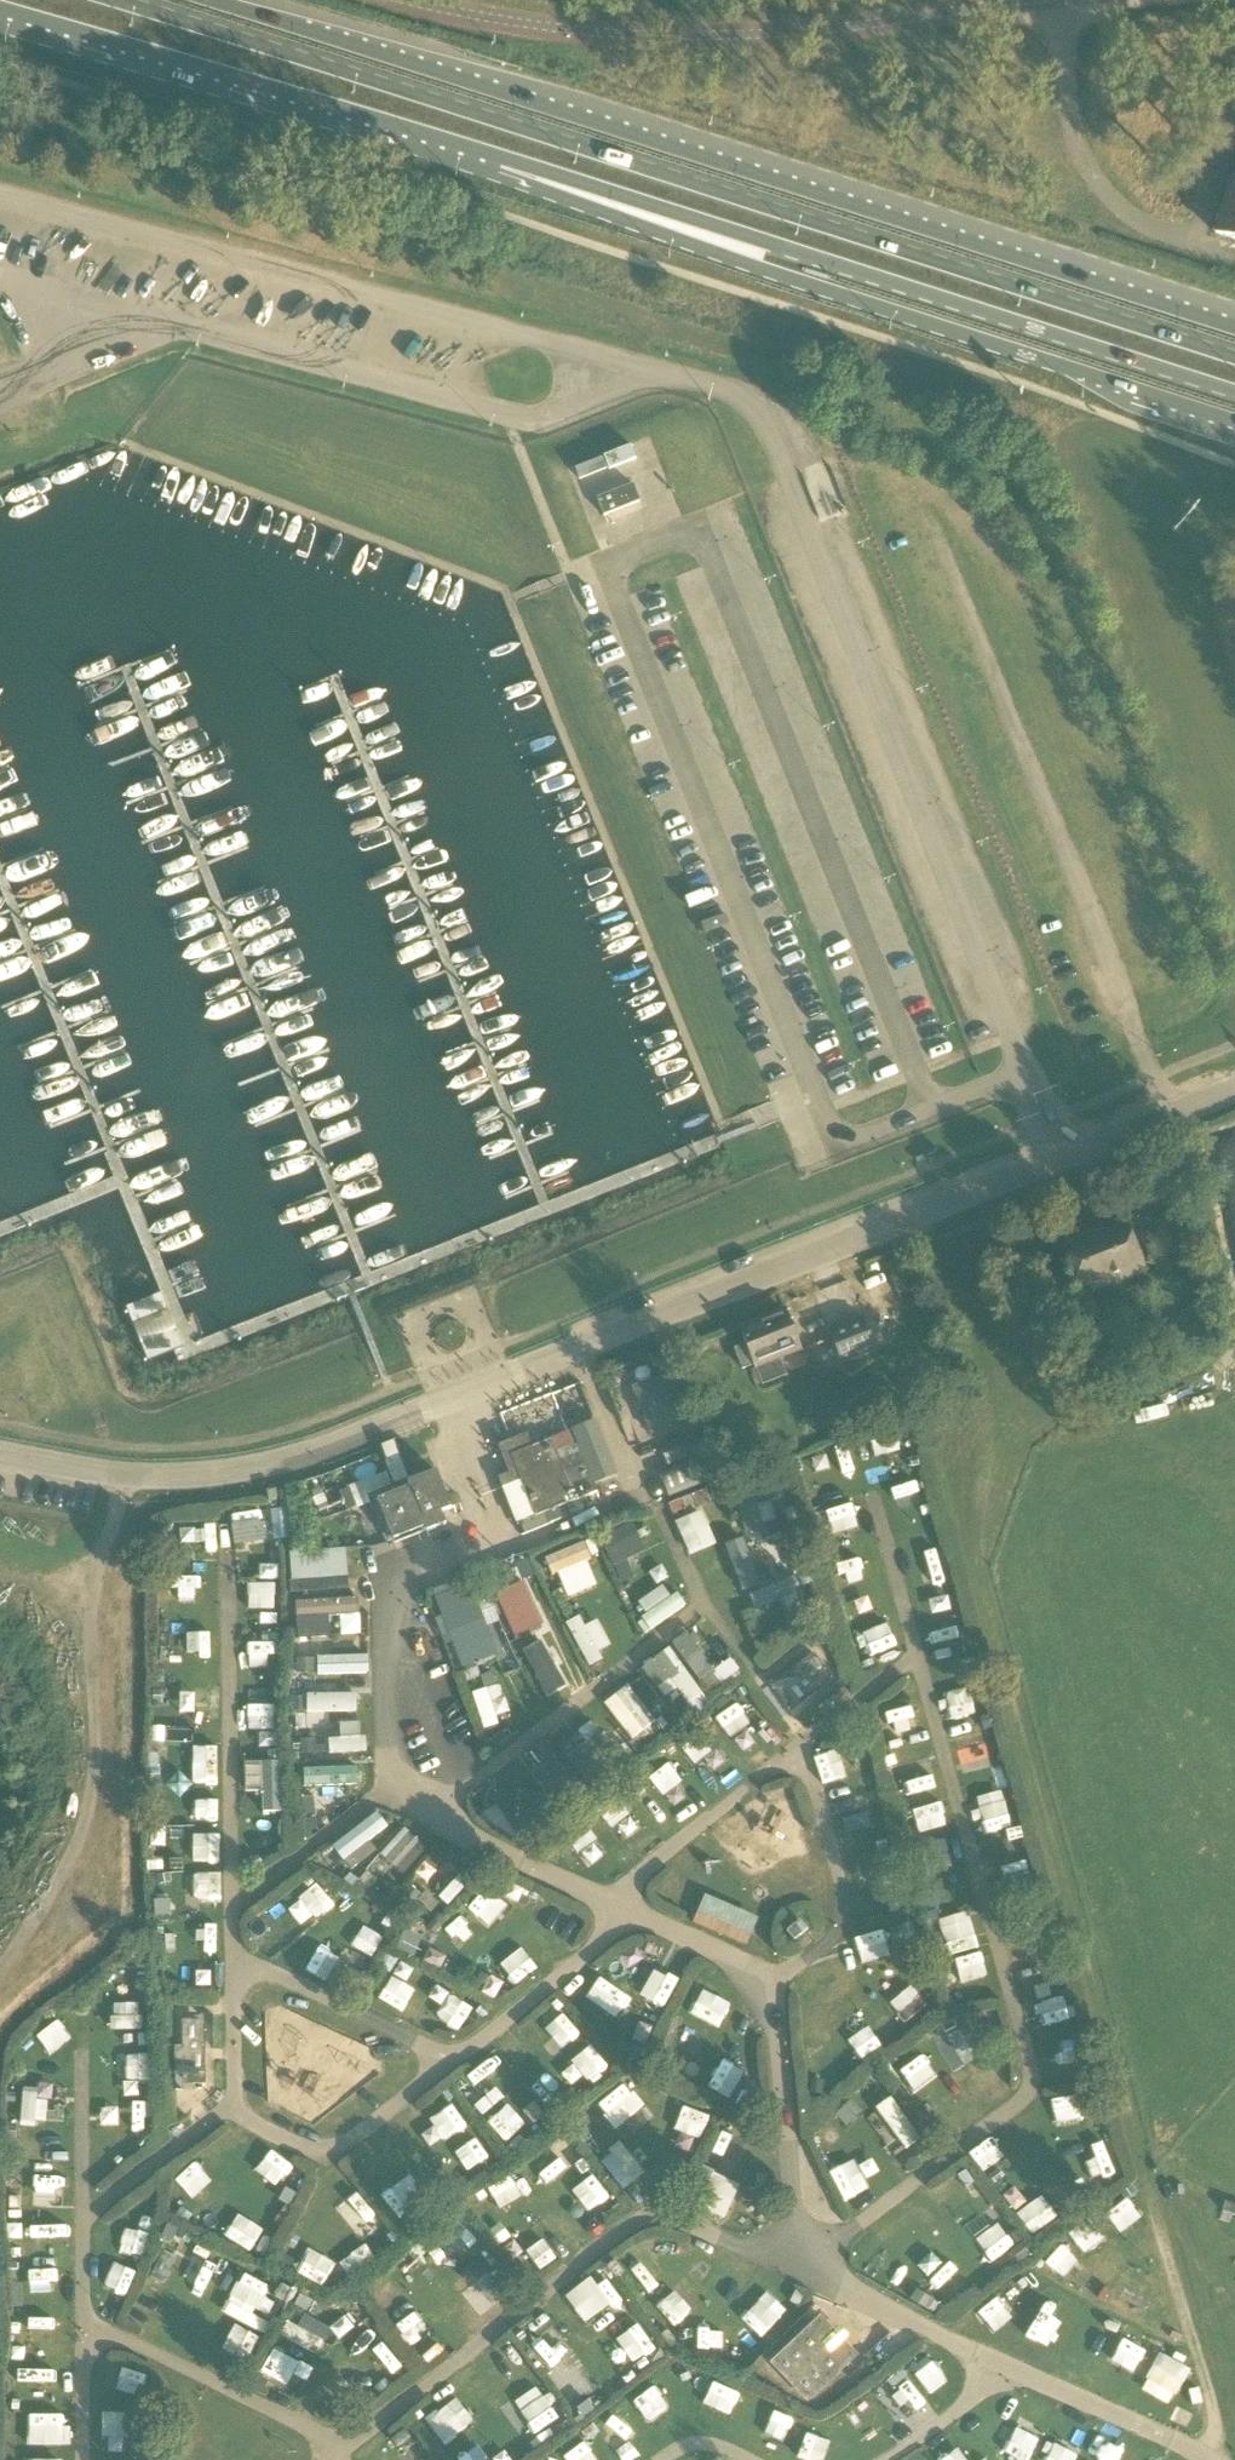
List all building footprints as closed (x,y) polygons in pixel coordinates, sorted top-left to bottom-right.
[(1216,233),(1234,239),(1234,176),(1216,233)] [(604,455),(609,467),(636,456),(631,444),(604,455)] [(576,467),(580,478),(606,468),(602,457),(576,467)] [(617,485),(609,488),(609,491),(614,505),(617,506),(624,504),(625,500),(630,498),(626,485),(620,487),(617,485)] [(1103,1228),(1090,1234),(1062,1245),(1082,1295),(1145,1269),(1128,1227),(1106,1235),(1103,1228)] [(755,1367),(801,1350),(785,1311),(740,1329),(755,1367)] [(863,1318),(830,1330),(842,1362),(875,1350),(863,1318)] [(652,1434),(684,1422),(667,1375),(635,1387),(652,1434)] [(561,1387),(567,1423),(585,1420),(579,1384),(561,1387)] [(499,1445),(510,1473),(511,1474),(521,1470),(532,1497),(530,1498),(532,1503),(534,1503),(539,1515),(597,1492),(594,1484),(617,1475),(596,1421),(573,1430),(578,1444),(574,1446),(573,1444),(556,1451),(551,1440),(533,1447),(527,1434),(499,1445)] [(661,1446),(663,1452),(668,1465),(704,1450),(697,1432),(661,1446)] [(393,1441),(381,1446),(387,1459),(398,1454),(393,1441)] [(808,1455),(816,1477),(842,1469),(834,1446),(808,1455)] [(385,1461),(394,1483),(407,1478),(399,1456),(385,1461)] [(669,1497),(681,1492),(714,1478),(705,1456),(671,1469),(660,1474),(669,1497)] [(378,1499),(394,1540),(426,1527),(427,1531),(446,1524),(441,1512),(451,1508),(436,1471),(408,1483),(410,1487),(378,1499)] [(755,1491),(735,1497),(745,1531),(765,1526),(755,1491)] [(834,1533),(863,1526),(857,1501),(828,1509),(834,1533)] [(689,1554),(718,1542),(704,1507),(675,1519),(689,1554)] [(263,1539),(262,1510),(233,1511),(234,1540),(263,1539)] [(632,1523),(599,1538),(613,1567),(645,1551),(632,1523)] [(744,1535),(723,1543),(741,1590),(762,1582),(744,1535)] [(547,1555),(567,1597),(598,1582),(587,1559),(591,1557),(583,1538),(547,1555)] [(346,1546),(287,1548),(289,1594),(292,1594),(294,1637),(328,1635),(327,1614),(357,1613),(356,1594),(348,1594),(346,1546)] [(528,1559),(511,1566),(516,1580),(534,1573),(528,1559)] [(486,1573),(495,1594),(514,1637),(542,1625),(523,1582),(509,1588),(500,1567),(486,1573)] [(747,1592),(754,1608),(800,1590),(794,1573),(747,1592)] [(247,1609),(275,1608),(274,1581),(246,1582),(247,1609)] [(497,1654),(470,1582),(435,1595),(462,1668),(497,1654)] [(686,1604),(676,1589),(669,1594),(662,1583),(633,1603),(651,1629),(686,1604)] [(599,1616),(584,1622),(580,1613),(567,1619),(586,1664),(603,1657),(599,1647),(610,1642),(599,1616)] [(860,1633),(870,1656),(898,1644),(888,1621),(860,1633)] [(686,1629),(672,1639),(698,1680),(713,1671),(686,1629)] [(188,1652),(209,1652),(209,1630),(188,1631),(188,1652)] [(566,1682),(543,1638),(521,1649),(545,1694),(566,1682)] [(249,1667),(273,1668),(273,1644),(250,1643),(249,1667)] [(641,1665),(663,1696),(677,1686),(690,1704),(704,1694),(668,1645),(641,1665)] [(815,1652),(772,1686),(794,1711),(835,1678),(815,1652)] [(716,1686),(739,1668),(731,1657),(707,1674),(716,1686)] [(296,1658),(297,1673),(316,1673),(316,1658),(296,1658)] [(483,1723),(510,1713),(493,1665),(466,1675),(483,1723)] [(624,1726),(616,1732),(625,1744),(658,1720),(627,1681),(603,1699),(624,1726)] [(192,1685),(193,1719),(206,1718),(205,1685),(192,1685)] [(946,1693),(950,1717),(973,1712),(969,1688),(946,1693)] [(249,1700),(249,1727),(276,1726),(275,1699),(249,1700)] [(717,1717),(733,1737),(752,1722),(737,1702),(717,1717)] [(887,1710),(892,1736),(916,1731),(911,1706),(887,1710)] [(591,1718),(579,1727),(594,1748),(606,1739),(591,1718)] [(339,1720),(340,1747),(361,1746),(360,1719),(339,1720)] [(963,1773),(990,1765),(979,1728),(953,1736),(963,1773)] [(705,1735),(690,1744),(708,1772),(723,1763),(705,1735)] [(302,1753),(317,1753),(317,1739),(302,1739),(302,1753)] [(526,1749),(540,1780),(562,1770),(548,1739),(526,1749)] [(217,1782),(219,1744),(193,1743),(192,1781),(217,1782)] [(822,1783),(847,1775),(838,1749),(814,1757),(822,1783)] [(909,1793),(935,1785),(927,1758),(901,1766),(909,1793)] [(275,1788),(275,1759),(242,1759),(242,1788),(275,1788)] [(673,1763),(653,1772),(668,1803),(688,1794),(673,1763)] [(356,1783),(355,1764),(300,1766),(300,1785),(356,1783)] [(976,1810),(980,1832),(1006,1826),(999,1790),(977,1795),(980,1809),(976,1810)] [(838,1801),(846,1830),(871,1823),(863,1794),(838,1801)] [(312,1795),(303,1796),(305,1818),(314,1817),(312,1795)] [(612,1824),(627,1812),(617,1798),(602,1810),(612,1824)] [(376,1848),(369,1840),(388,1824),(374,1807),(330,1845),(352,1870),(376,1848)] [(403,1873),(428,1847),(404,1825),(380,1851),(403,1873)] [(215,1830),(176,1831),(177,1857),(216,1855),(215,1830)] [(216,1900),(215,1872),(188,1873),(189,1901),(216,1900)] [(308,1914),(327,1893),(307,1875),(288,1896),(308,1914)] [(960,1876),(932,1881),(936,1904),(964,1899),(960,1876)] [(395,1902),(403,1889),(389,1882),(382,1896),(395,1902)] [(421,1893),(411,1886),(402,1898),(413,1905),(421,1893)] [(471,1909),(496,1920),(506,1897),(481,1886),(471,1909)] [(439,1902),(426,1891),(418,1900),(432,1911),(439,1902)] [(746,1943),(757,1916),(702,1892),(691,1920),(746,1943)] [(968,1909),(939,1918),(949,1954),(979,1946),(968,1909)] [(463,1916),(449,1924),(458,1941),(472,1933),(463,1916)] [(795,1940),(808,1929),(801,1920),(787,1930),(795,1940)] [(296,1924),(281,1947),(303,1962),(318,1938),(296,1924)] [(362,1925),(351,1945),(373,1958),(384,1938),(362,1925)] [(860,1962),(889,1954),(883,1928),(854,1935),(860,1962)] [(414,1957),(422,1937),(403,1930),(395,1950),(414,1957)] [(431,1948),(427,1961),(443,1967),(448,1954),(431,1948)] [(968,1978),(988,1971),(980,1948),(960,1956),(968,1978)] [(347,1949),(337,1965),(355,1977),(365,1960),(347,1949)] [(398,1959),(387,1952),(379,1966),(390,1973),(398,1959)] [(498,1964),(510,1984),(527,1973),(514,1953),(498,1964)] [(640,1991),(663,2004),(677,1980),(654,1967),(640,1991)] [(378,1996),(401,2012),(416,1989),(393,1974),(378,1996)] [(699,1975),(685,2004),(710,2015),(723,1986),(699,1975)] [(601,1982),(593,1990),(614,2014),(623,2006),(601,1982)] [(442,2000),(434,2015),(459,2029),(474,2004),(439,1983),(432,1994),(442,2000)] [(904,2024),(925,2008),(909,1987),(888,2004),(904,2024)] [(1037,1999),(1041,2023),(1068,2019),(1064,1996),(1037,1999)] [(110,2027),(140,2028),(141,2002),(111,2002),(110,2027)] [(558,2051),(579,2032),(559,2010),(538,2029),(558,2051)] [(987,2013),(957,2023),(960,2032),(990,2023),(987,2013)] [(48,2051),(69,2038),(58,2019),(37,2032),(48,2051)] [(180,2021),(180,2035),(180,2083),(202,2083),(203,2021),(180,2021)] [(863,2060),(883,2046),(868,2024),(848,2038),(863,2060)] [(566,2065),(585,2087),(611,2066),(592,2043),(566,2065)] [(623,2056),(636,2060),(634,2065),(640,2067),(646,2051),(627,2045),(623,2056)] [(149,2075),(149,2047),(123,2048),(124,2075),(149,2075)] [(682,2047),(675,2070),(698,2076),(705,2054),(682,2047)] [(900,2072),(917,2090),(936,2071),(919,2053),(900,2072)] [(737,2101),(749,2079),(726,2067),(714,2089),(737,2101)] [(617,2128),(644,2105),(625,2082),(598,2104),(617,2128)] [(890,2094),(874,2105),(904,2148),(920,2137),(890,2094)] [(101,2100),(102,2126),(130,2125),(130,2099),(101,2100)] [(459,2100),(434,2111),(445,2136),(470,2126),(459,2100)] [(836,2115),(847,2127),(863,2112),(851,2100),(836,2115)] [(670,2123),(695,2134),(704,2113),(680,2102),(670,2123)] [(509,2104),(491,2121),(510,2141),(528,2124),(509,2104)] [(236,2125),(223,2141),(247,2160),(259,2144),(236,2125)] [(472,2171),(491,2157),(477,2140),(459,2154),(472,2171)] [(623,2188),(645,2172),(623,2141),(600,2157),(623,2188)] [(533,2158),(546,2183),(569,2171),(556,2146),(533,2158)] [(279,2187),(296,2168),(276,2151),(259,2171),(279,2187)] [(844,2200),(869,2188),(854,2157),(829,2170),(844,2200)] [(595,2173),(573,2187),(590,2212),(611,2198),(595,2173)] [(739,2184),(712,2173),(697,2207),(725,2219),(739,2184)] [(489,2186),(500,2207),(522,2194),(511,2174),(489,2186)] [(354,2228),(377,2214),(363,2190),(339,2203),(354,2228)] [(1116,2230),(1141,2218),(1131,2196),(1105,2208),(1116,2230)] [(239,2214),(228,2237),(255,2250),(266,2227),(239,2214)] [(975,2235),(990,2259),(1013,2245),(998,2221),(975,2235)] [(1091,2255),(1106,2235),(1092,2223),(1076,2243),(1091,2255)] [(124,2229),(120,2254),(143,2258),(147,2232),(124,2229)] [(1019,2231),(1011,2237),(1018,2246),(1026,2240),(1019,2231)] [(539,2266),(556,2255),(543,2236),(526,2248),(539,2266)] [(181,2268),(207,2282),(219,2257),(193,2244),(181,2268)] [(348,2272),(374,2255),(367,2244),(341,2261),(348,2272)] [(1030,2255),(1022,2244),(1011,2252),(1019,2263),(1030,2255)] [(1057,2245),(1044,2265),(1073,2284),(1086,2264),(1057,2245)] [(295,2271),(323,2286),(336,2261),(308,2247),(295,2271)] [(103,2287),(124,2296),(135,2272),(113,2263),(103,2287)] [(641,2264),(632,2270),(649,2293),(657,2287),(641,2264)] [(30,2290),(57,2289),(56,2266),(29,2267),(30,2290)] [(256,2313),(272,2285),(245,2270),(222,2310),(262,2333),(270,2321),(256,2313)] [(1121,2270),(1113,2292),(1145,2304),(1153,2282),(1121,2270)] [(578,2286),(598,2313),(610,2303),(590,2277),(578,2286)] [(689,2283),(656,2301),(668,2324),(702,2305),(689,2283)] [(926,2310),(933,2299),(917,2289),(910,2300),(926,2310)] [(740,2318),(761,2337),(786,2308),(766,2290),(740,2318)] [(976,2309),(993,2331),(1013,2316),(996,2294),(976,2309)] [(297,2324),(287,2319),(280,2332),(314,2352),(329,2325),(304,2311),(297,2324)] [(840,2331),(825,2317),(775,2364),(812,2404),(864,2356),(849,2341),(852,2338),(843,2328),(840,2331)] [(733,2345),(732,2321),(708,2322),(709,2346),(733,2345)] [(222,2346),(245,2360),(259,2336),(236,2322),(222,2346)] [(633,2364),(655,2350),(639,2324),(616,2338),(633,2364)] [(531,2345),(552,2367),(572,2347),(551,2326),(531,2345)] [(1134,2370),(1145,2348),(1122,2336),(1111,2358),(1134,2370)] [(292,2373),(308,2380),(315,2363),(273,2347),(263,2371),(289,2381),(292,2373)] [(1156,2351),(1143,2388),(1175,2399),(1188,2362),(1156,2351)] [(587,2416),(599,2406),(588,2392),(594,2387),(576,2364),(557,2379),(587,2416)] [(894,2409),(914,2391),(897,2373),(877,2391),(894,2409)] [(729,2411),(737,2389),(711,2380),(703,2402),(729,2411)] [(632,2399),(648,2420),(668,2405),(653,2384),(632,2399)] [(548,2393),(518,2417),(537,2440),(566,2416),(548,2393)] [(424,2414),(440,2442),(473,2423),(456,2395),(424,2414)] [(105,2410),(105,2448),(126,2448),(126,2410),(105,2410)] [(772,2434),(791,2438),(797,2414),(778,2410),(772,2434)] [(70,2443),(71,2413),(29,2412),(28,2442),(70,2443)] [(643,2449),(616,2414),(600,2427),(626,2459),(629,2459),(643,2449)] [(1027,2459),(1040,2422),(1016,2414),(1004,2452),(1027,2459)] [(818,2426),(814,2436),(844,2448),(848,2437),(818,2426)] [(569,2459),(598,2459),(600,2459),(585,2438),(563,2453),(569,2459)] [(1080,2450),(1058,2439),(1048,2459),(1075,2459),(1080,2450)] [(461,2459),(488,2459),(478,2444),(459,2457),(461,2459)] [(958,2446),(936,2459),(937,2459),(967,2459),(958,2446)]
